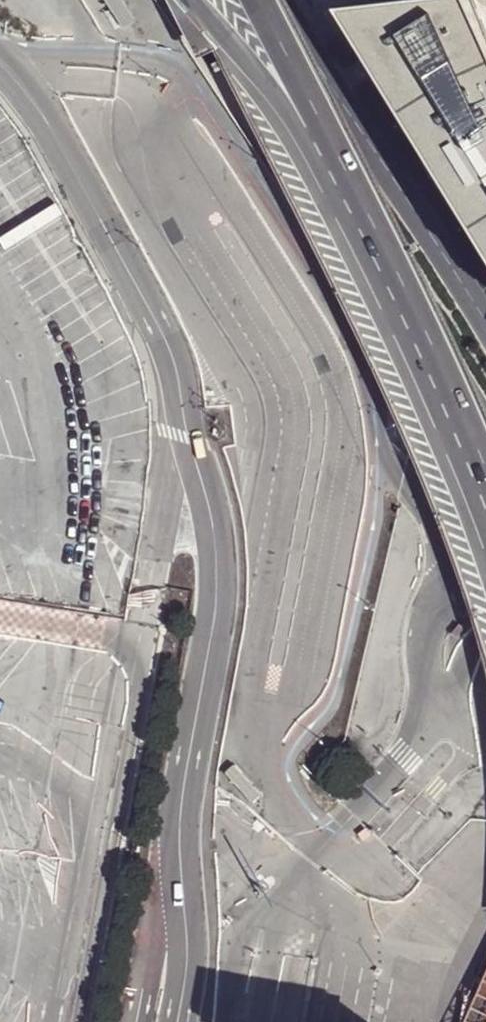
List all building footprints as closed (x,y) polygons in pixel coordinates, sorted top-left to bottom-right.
[(485,227),(485,30),(474,0),(419,0),(351,6),(446,162),(485,227)] [(463,1021),(485,1021),(485,971),(463,1021)]
